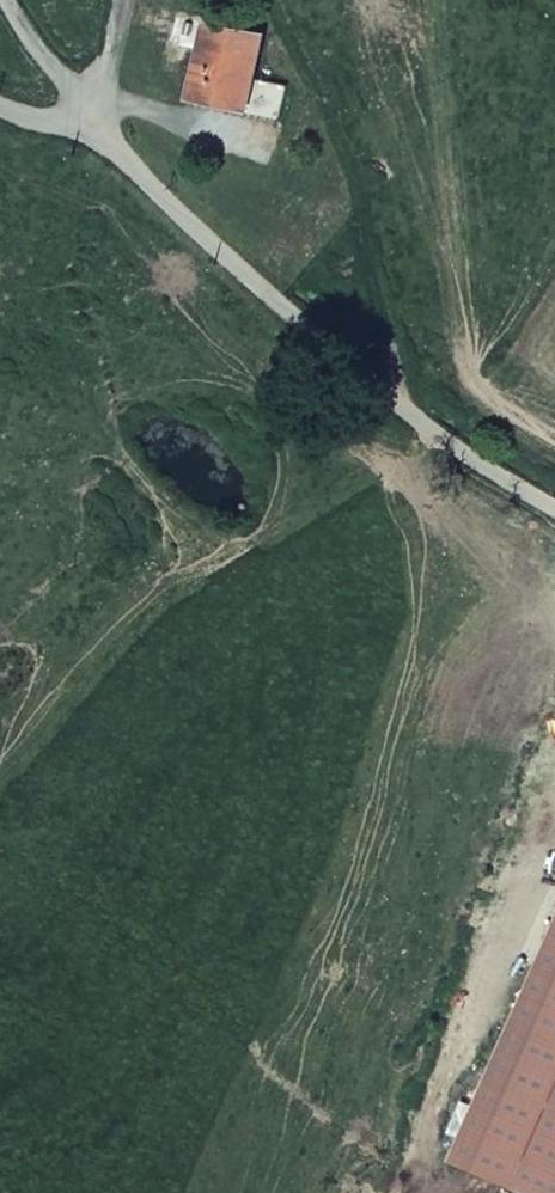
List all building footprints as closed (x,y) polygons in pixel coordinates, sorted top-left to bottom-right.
[(164,79),(242,84),(245,34),(167,28),(164,79)]
